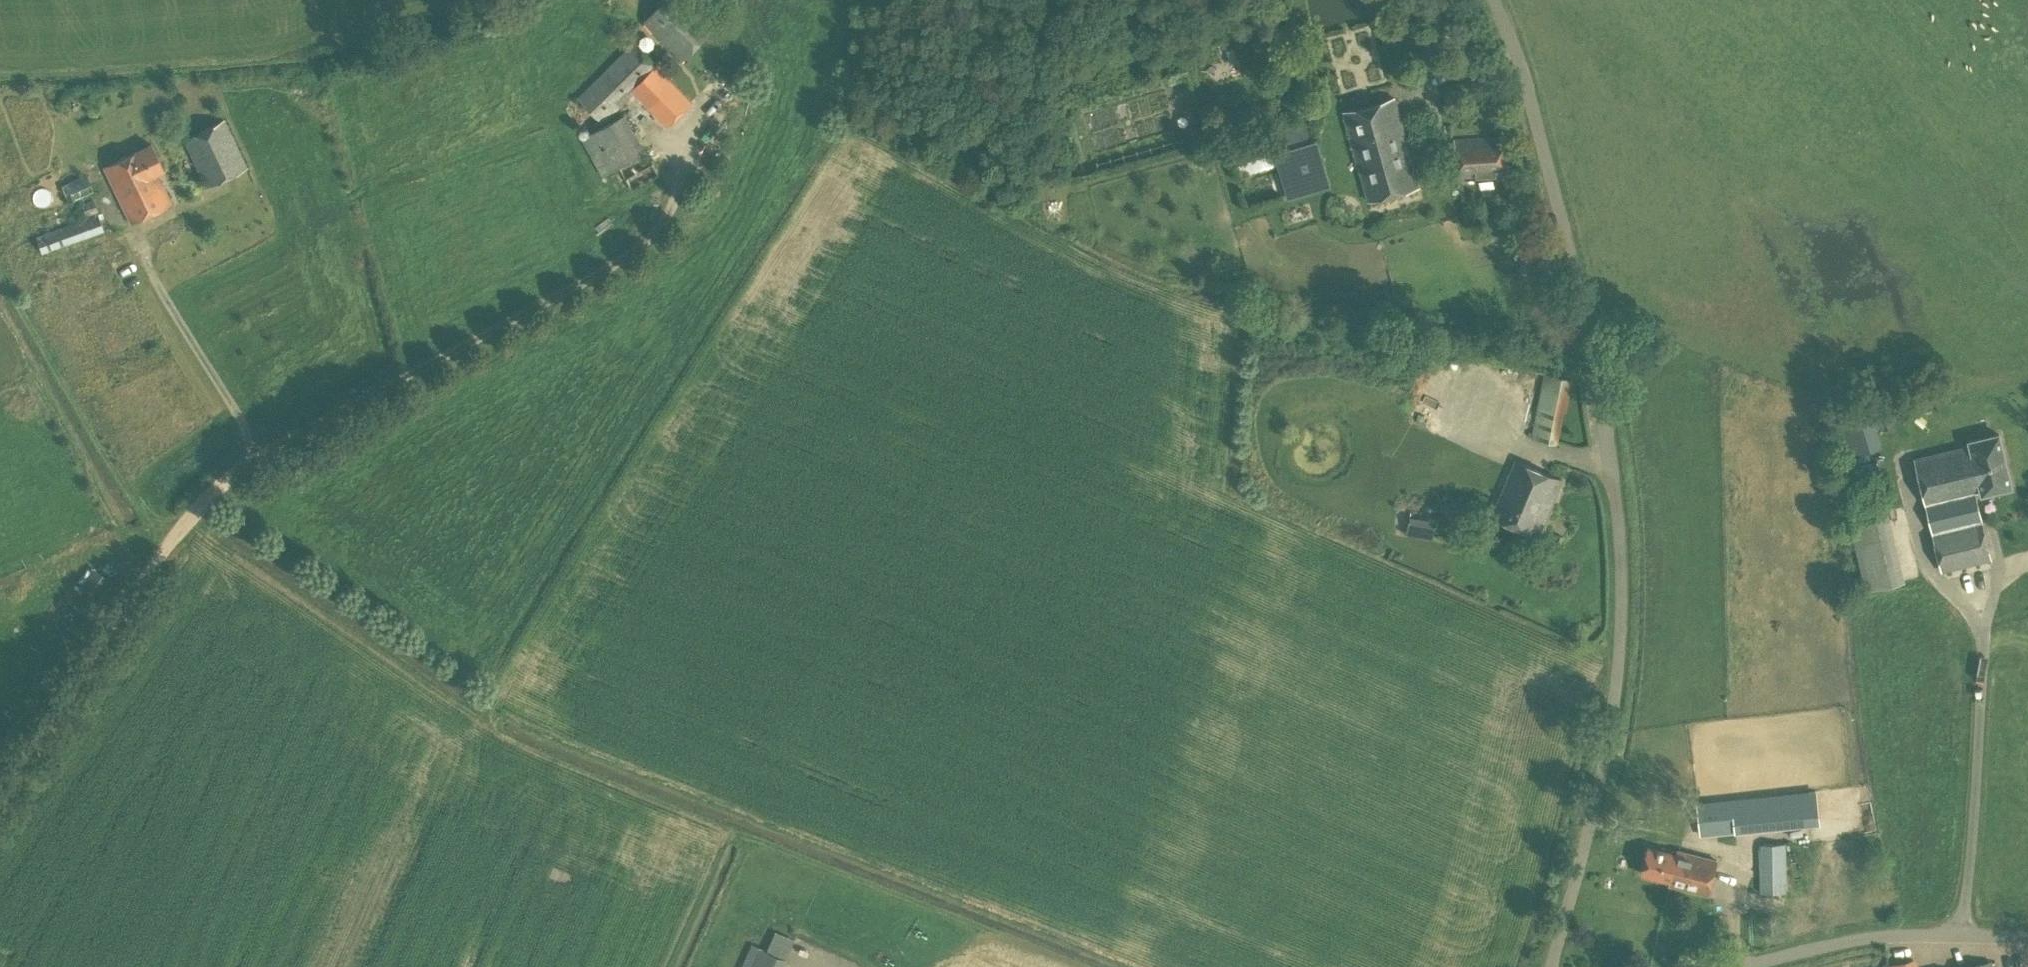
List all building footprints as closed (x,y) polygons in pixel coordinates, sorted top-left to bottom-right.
[(712,31),(692,9),(696,6),(690,0),(666,0),(645,21),(681,60),(712,31)] [(691,101),(633,43),(579,97),(604,122),(635,92),(667,125),(691,101)] [(1233,47),(1226,49),(1229,60),(1236,57),(1233,47)] [(1370,199),(1419,185),(1395,99),(1346,112),(1370,199)] [(635,172),(628,160),(647,149),(627,113),(583,138),(603,174),(620,165),(634,189),(659,174),(652,162),(635,172)] [(207,186),(246,166),(223,120),(184,139),(207,186)] [(1280,172),(1287,199),(1321,190),(1303,124),(1230,143),(1238,171),(1280,159),(1283,171),(1280,172)] [(1460,177),(1509,175),(1506,137),(1458,140),(1460,177)] [(163,169),(150,143),(103,167),(131,223),(171,203),(156,173),(163,169)] [(69,203),(94,191),(86,174),(61,185),(69,203)] [(41,254),(104,231),(98,214),(35,236),(41,254)] [(1407,364),(1406,375),(1427,377),(1427,366),(1407,364)] [(1566,413),(1573,379),(1546,373),(1533,438),(1556,443),(1563,412),(1566,413)] [(1982,494),(2012,487),(1999,433),(1969,441),(1970,446),(1916,460),(1943,571),(1992,559),(1975,492),(1982,491),(1982,494)] [(1539,531),(1562,480),(1516,461),(1494,512),(1539,531)] [(1414,543),(1433,544),(1434,519),(1447,519),(1447,498),(1415,497),(1414,543)] [(1891,506),(1858,512),(1871,579),(1904,573),(1891,506)] [(100,600),(113,582),(94,568),(81,586),(100,600)] [(1709,800),(1712,835),(1812,825),(1809,790),(1709,800)] [(1761,892),(1786,892),(1786,844),(1761,844),(1761,892)] [(1692,871),(1696,855),(1680,850),(1679,855),(1649,847),(1643,872),(1672,880),(1675,867),(1692,871)] [(1675,867),(1672,880),(1671,884),(1709,894),(1718,860),(1696,855),(1692,871),(1675,867)] [(753,944),(743,966),(784,966),(788,960),(753,944)]
